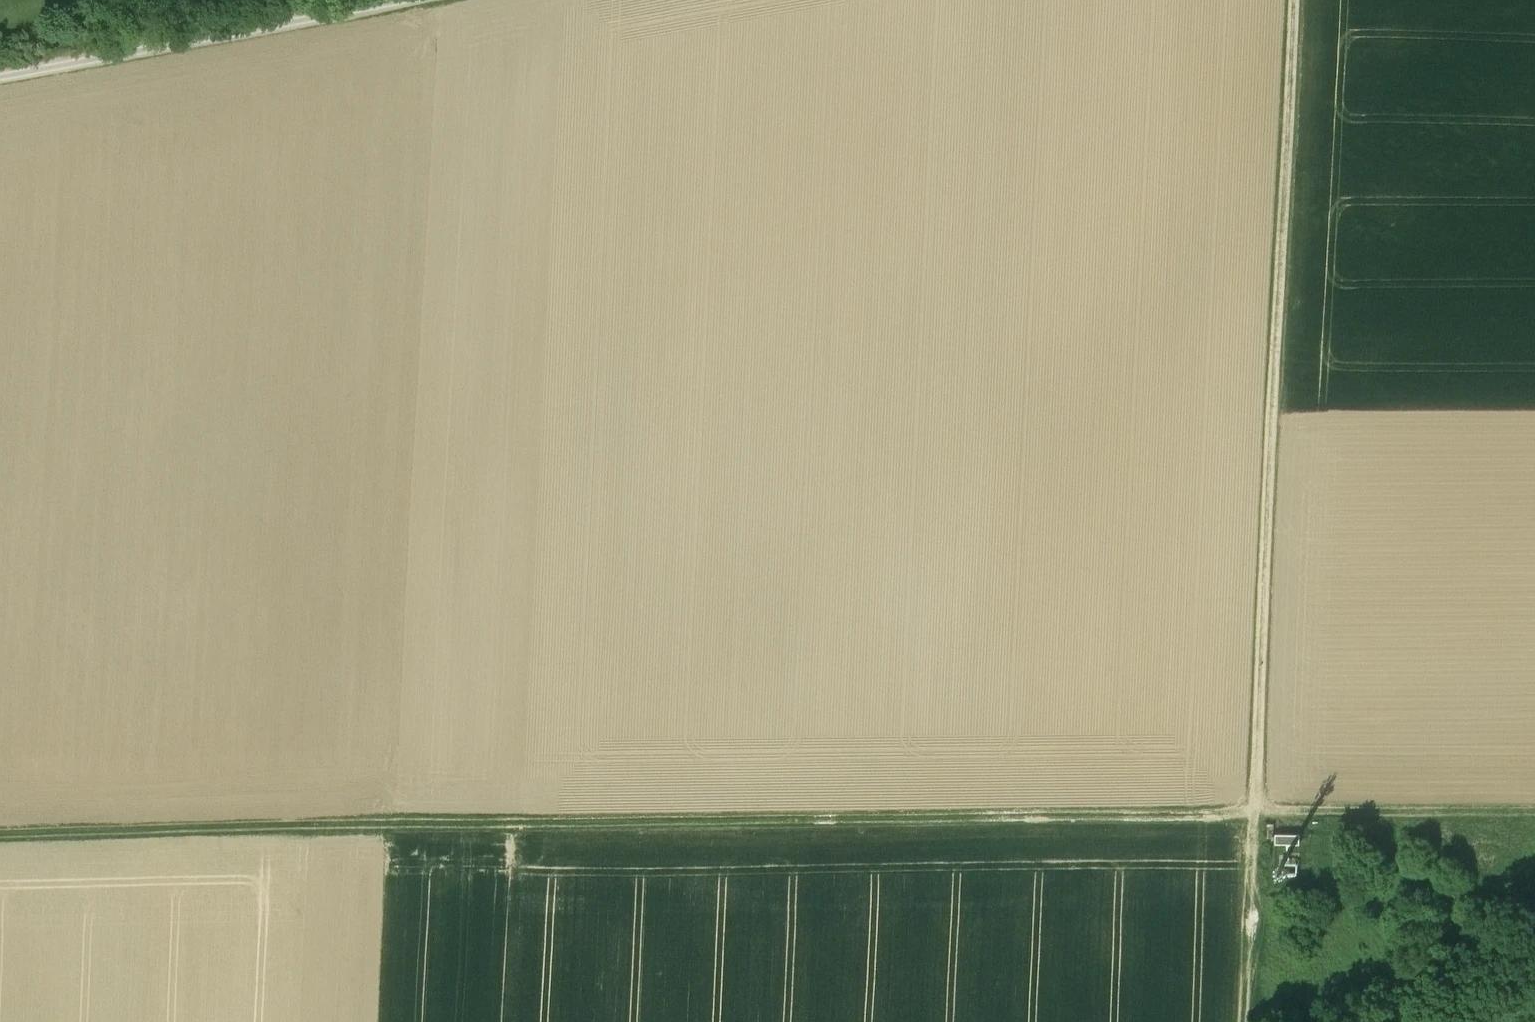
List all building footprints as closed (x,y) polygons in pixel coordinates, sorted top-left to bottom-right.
[(1324,887),(1322,818),(1263,817),(1261,889),(1324,887)]
